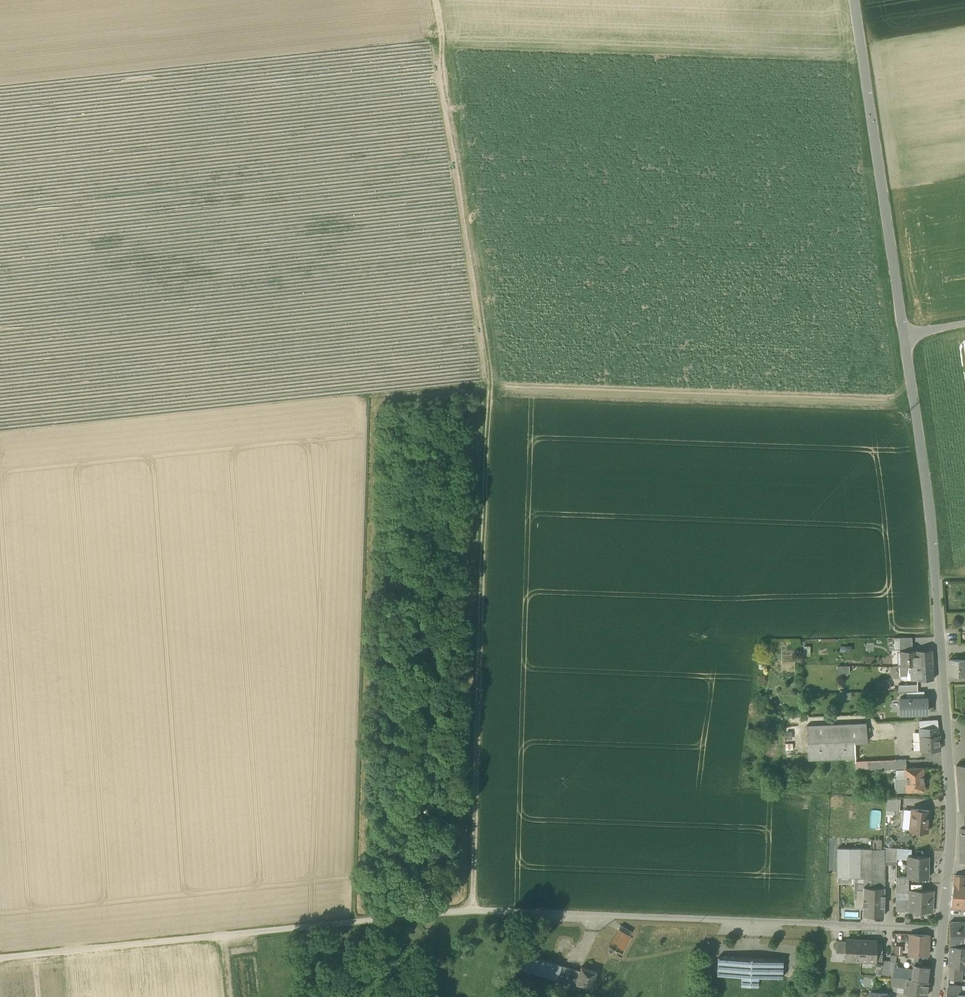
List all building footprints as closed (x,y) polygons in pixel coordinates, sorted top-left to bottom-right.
[(899,637),(900,648),(912,648),(912,637),(899,637)] [(900,650),(900,665),(932,664),(931,649),(900,650)] [(949,659),(948,675),(964,675),(964,659),(949,659)] [(933,679),(932,664),(900,665),(899,665),(900,675),(906,675),(907,679),(912,679),(933,679)] [(849,665),(837,665),(837,675),(850,675),(849,665)] [(889,681),(882,684),(884,691),(892,688),(889,681)] [(926,712),(926,698),(924,698),(906,698),(899,698),(900,712),(926,712)] [(919,720),(920,735),(938,734),(937,719),(919,720)] [(807,759),(855,757),(854,741),(866,741),(865,723),(806,726),(807,759)] [(921,749),(921,751),(939,750),(939,734),(938,734),(920,735),(920,741),(913,741),(913,750),(921,749)] [(894,740),(866,741),(854,741),(855,757),(855,761),(883,760),(895,759),(894,740)] [(895,769),(905,769),(905,768),(906,768),(905,759),(895,759),(883,760),(883,768),(895,768),(895,769)] [(855,761),(855,769),(883,768),(883,760),(855,761)] [(960,812),(961,812),(964,811),(964,764),(957,765),(956,765),(960,812)] [(922,767),(906,768),(905,768),(905,769),(905,777),(906,790),(923,789),(922,767)] [(905,769),(895,769),(896,778),(905,777),(905,769)] [(895,791),(906,790),(905,777),(896,778),(894,778),(895,791)] [(886,809),(899,810),(900,798),(887,797),(886,809)] [(901,827),(910,828),(912,809),(903,808),(901,827)] [(910,829),(926,830),(927,819),(928,819),(929,810),(912,808),(912,809),(910,828),(910,829)] [(884,841),(889,847),(895,841),(890,835),(884,841)] [(882,839),(870,839),(870,849),(882,849),(882,839)] [(883,861),(896,861),(896,847),(889,847),(883,846),(883,849),(883,861)] [(896,861),(908,861),(908,855),(918,855),(918,849),(896,847),(896,861)] [(847,876),(849,876),(849,848),(836,848),(836,883),(847,883),(847,876)] [(883,861),(883,849),(882,849),(870,849),(849,848),(849,876),(864,876),(883,877),(883,861)] [(908,877),(928,877),(928,855),(918,855),(908,855),(908,861),(908,877)] [(963,886),(964,876),(954,875),(951,907),(964,908),(964,886),(963,886)] [(883,877),(864,876),(863,883),(863,886),(883,887),(883,877)] [(908,884),(896,883),(896,892),(909,892),(909,889),(908,889),(908,884)] [(862,915),(882,915),(883,887),(863,886),(857,886),(857,890),(857,900),(863,900),(863,905),(862,915)] [(908,910),(932,910),(932,890),(909,889),(909,892),(909,898),(908,910)] [(908,910),(909,898),(896,897),(896,910),(908,910)] [(950,944),(964,944),(964,926),(964,921),(951,921),(950,944)] [(624,952),(632,935),(618,929),(610,945),(624,952)] [(918,954),(928,955),(928,934),(909,934),(909,941),(908,941),(908,946),(909,946),(908,954),(909,954),(914,954),(918,954)] [(845,959),(860,960),(861,939),(846,938),(846,940),(845,952),(845,959)] [(876,940),(861,939),(860,960),(875,961),(876,953),(876,942),(876,940)] [(836,952),(845,952),(846,940),(836,940),(836,952)] [(902,945),(894,945),(894,953),(902,953),(902,945)] [(949,965),(961,967),(964,967),(964,946),(950,946),(949,965)] [(518,967),(557,978),(561,965),(522,953),(518,967)] [(741,984),(758,985),(758,976),(782,977),(783,959),(718,956),(717,974),(741,975),(741,984)] [(894,967),(895,961),(890,960),(882,960),(881,966),(881,976),(890,976),(893,976),(894,966),(894,967)] [(893,976),(905,978),(928,981),(930,967),(920,965),(914,964),(913,964),(912,969),(894,967),(894,966),(893,976)] [(580,971),(561,965),(557,978),(556,982),(575,988),(577,983),(580,971)] [(961,975),(961,967),(949,965),(948,974),(961,975)] [(581,966),(580,971),(577,983),(592,988),(597,971),(581,966)] [(896,992),(903,993),(903,990),(904,988),(905,978),(893,976),(890,976),(889,985),(897,986),(896,992)] [(926,996),(928,981),(905,978),(904,988),(903,990),(903,993),(926,996)] [(947,984),(946,996),(964,996),(964,993),(960,993),(960,985),(947,984)]
